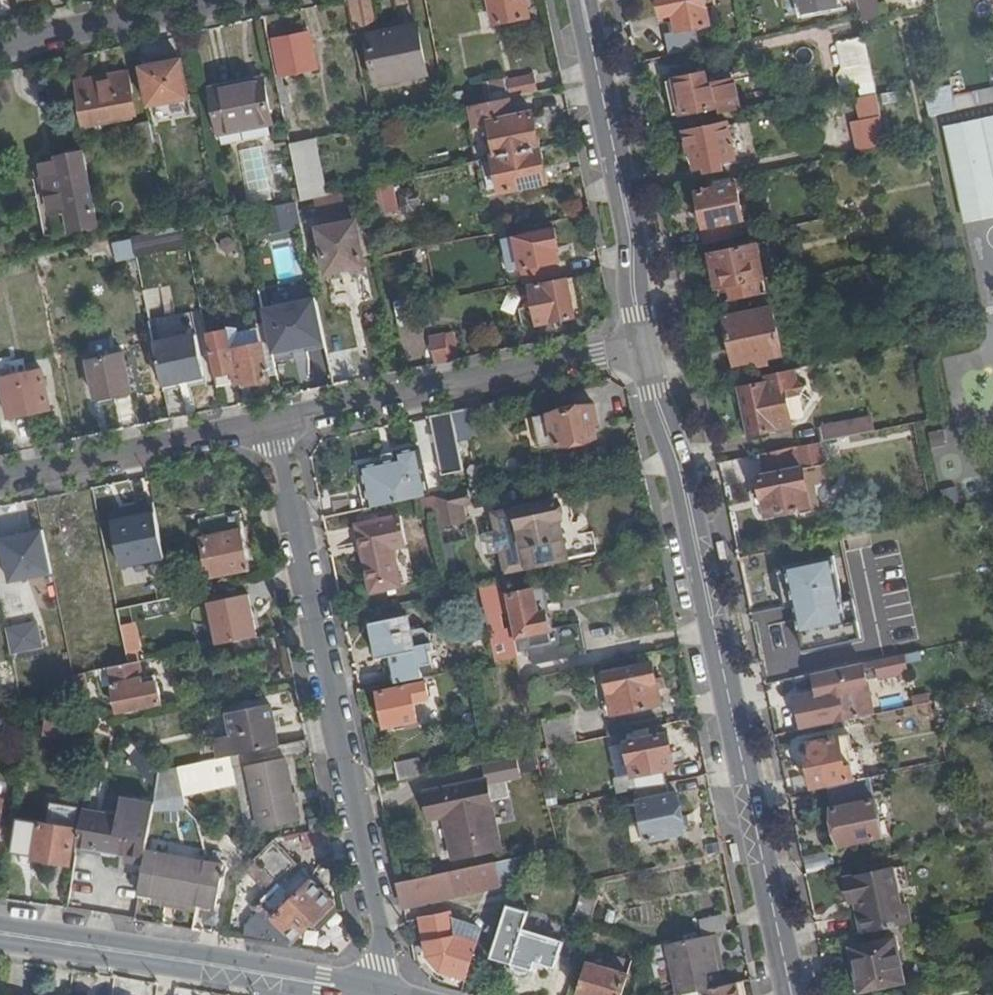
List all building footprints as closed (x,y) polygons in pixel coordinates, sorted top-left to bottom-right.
[(356,29),(376,25),(371,0),(350,0),(356,29)] [(494,24),(529,17),(526,0),(489,0),(494,24)] [(706,0),(658,0),(661,17),(669,15),(672,32),(711,24),(706,0)] [(885,17),(881,0),(859,0),(864,22),(885,17)] [(419,25),(367,36),(377,83),(429,72),(419,25)] [(672,53),(693,48),(689,30),(668,35),(672,53)] [(310,32),(269,41),(290,144),(314,139),(316,139),(313,125),(298,127),(287,74),(317,68),(310,32)] [(875,81),(866,36),(837,42),(842,69),(856,66),(860,84),(875,81)] [(182,60),(142,68),(149,105),(189,98),(182,60)] [(860,84),(856,66),(842,69),(838,75),(840,88),(858,85),(860,84)] [(128,72),(76,82),(84,124),(86,135),(104,132),(102,121),(121,117),(136,114),(132,93),(128,72)] [(740,108),(735,83),(714,87),(713,80),(708,81),(706,73),(676,80),(682,113),(719,105),(720,112),(740,108)] [(538,91),(535,75),(509,80),(508,78),(482,83),(487,102),(509,97),(538,91)] [(246,84),(211,91),(220,134),(237,130),(238,139),(263,134),(261,125),(273,123),(263,78),(245,81),(246,84)] [(245,81),(210,89),(211,91),(246,84),(245,81)] [(871,118),(866,96),(878,94),(875,81),(860,84),(858,85),(861,97),(854,99),(859,120),(871,118)] [(926,99),(953,93),(952,86),(925,92),(926,99)] [(992,103),(992,91),(955,99),(957,111),(992,103)] [(955,99),(953,93),(926,99),(930,116),(957,111),(955,99)] [(889,146),(878,94),(866,96),(871,118),(859,120),(851,122),(857,152),(889,146)] [(487,102),(471,105),(475,124),(473,124),(469,130),(476,161),(494,157),(498,156),(541,147),(533,112),(513,116),(509,97),(487,102)] [(189,98),(149,105),(150,111),(190,103),(189,98)] [(944,127),(961,204),(992,197),(992,116),(944,127)] [(150,122),(133,125),(139,156),(156,153),(150,122)] [(737,160),(729,122),(686,131),(690,151),(694,150),(696,159),(698,168),(707,166),(708,171),(724,168),(723,163),(737,160)] [(237,130),(220,134),(221,142),(238,139),(237,130)] [(314,139),(290,144),(302,201),(326,196),(314,139)] [(494,157),(476,161),(484,196),(501,192),(549,182),(541,147),(498,156),(494,157)] [(82,151),(57,156),(58,160),(43,163),(53,214),(68,212),(72,232),(98,227),(82,151)] [(386,184),(370,187),(375,214),(400,209),(393,179),(385,180),(386,184)] [(744,218),(737,184),(699,191),(706,226),(702,227),(706,244),(735,238),(731,221),(744,218)] [(961,204),(965,223),(992,217),(992,197),(961,204)] [(297,202),(290,203),(292,213),(299,212),(297,202)] [(290,203),(265,208),(270,234),(295,229),(292,213),(290,203)] [(355,210),(323,217),(325,227),(357,220),(355,210)] [(325,227),(319,228),(328,272),(366,265),(357,220),(325,227)] [(554,221),(513,229),(515,236),(555,228),(554,221)] [(515,236),(503,238),(512,282),(525,279),(526,283),(561,275),(559,261),(560,260),(557,248),(560,247),(555,228),(515,236)] [(133,239),(115,243),(120,262),(137,257),(133,239)] [(304,282),(297,243),(272,247),(279,287),(304,282)] [(782,268),(778,252),(770,247),(764,248),(762,243),(758,244),(712,253),(719,287),(733,284),(736,299),(768,292),(765,278),(776,275),(782,268)] [(532,297),(522,299),(524,307),(519,308),(523,325),(538,322),(538,324),(541,323),(542,330),(555,328),(554,320),(577,315),(568,278),(530,286),(532,297)] [(736,299),(733,284),(719,287),(722,302),(736,299)] [(280,358),(333,344),(320,295),(267,309),(280,358)] [(782,354),(771,307),(726,317),(736,364),(758,359),(766,357),(782,354)] [(173,323),(164,325),(166,339),(176,337),(173,323)] [(227,331),(207,335),(218,386),(248,380),(248,384),(270,380),(269,376),(276,374),(265,324),(252,326),(253,329),(239,332),(238,328),(227,327),(227,331)] [(164,325),(152,328),(165,390),(188,385),(186,380),(205,376),(197,333),(176,337),(166,339),(164,325)] [(446,334),(430,337),(436,364),(452,361),(446,334)] [(124,353),(88,360),(97,399),(132,391),(124,353)] [(783,360),(782,354),(766,357),(758,359),(759,365),(783,360)] [(800,415),(810,399),(802,394),(807,387),(799,381),(796,368),(764,375),(765,382),(741,387),(750,434),(793,425),(791,416),(800,415)] [(42,370),(1,379),(9,417),(50,408),(42,370)] [(506,400),(465,409),(471,435),(488,431),(485,417),(508,412),(506,400)] [(599,424),(595,404),(535,417),(542,447),(597,436),(595,425),(599,424)] [(465,409),(452,411),(459,442),(472,440),(471,435),(465,409)] [(452,411),(431,416),(442,475),(464,471),(459,442),(452,411)] [(876,431),(874,422),(873,416),(848,421),(851,436),(876,431)] [(851,436),(848,421),(822,426),(825,441),(851,436)] [(936,455),(954,450),(947,428),(929,434),(936,455)] [(832,494),(821,442),(759,454),(764,476),(759,477),(764,499),(773,497),(775,503),(771,504),(773,513),(811,506),(812,512),(821,510),(826,507),(829,503),(831,498),(832,494)] [(383,462),(361,466),(371,508),(429,495),(419,448),(397,453),(398,458),(383,462)] [(397,453),(382,456),(383,462),(398,458),(397,453)] [(433,497),(423,499),(426,513),(436,511),(433,497)] [(472,525),(472,498),(439,499),(439,525),(472,525)] [(559,498),(516,508),(528,566),(565,557),(561,538),(564,537),(560,518),(563,517),(559,498)] [(119,568),(169,562),(163,501),(112,507),(119,568)] [(239,511),(199,520),(202,537),(201,537),(209,577),(250,569),(242,529),(239,511)] [(401,515),(357,525),(371,592),(401,586),(393,548),(408,545),(401,515)] [(0,526),(0,556),(8,554),(3,525),(0,526)] [(865,632),(850,558),(824,563),(832,603),(842,601),(849,635),(865,632)] [(849,635),(842,601),(832,603),(824,563),(823,559),(777,568),(785,607),(795,605),(798,618),(805,649),(850,640),(849,635)] [(116,565),(72,574),(83,627),(126,618),(123,601),(135,599),(131,579),(119,582),(116,565)] [(507,606),(502,583),(480,587),(496,663),(518,658),(513,633),(501,635),(495,609),(507,606)] [(545,587),(510,594),(521,649),(529,647),(533,664),(586,654),(580,623),(550,629),(546,612),(550,612),(545,587)] [(798,618),(795,605),(785,607),(788,620),(798,618)] [(384,657),(390,685),(423,678),(421,672),(434,669),(431,651),(435,650),(433,642),(416,645),(410,615),(370,623),(375,646),(373,646),(375,659),(384,657)] [(262,636),(234,642),(237,659),(266,653),(262,636)] [(934,665),(930,648),(924,650),(928,667),(934,665)] [(928,667),(924,650),(875,660),(878,677),(928,667)] [(141,661),(113,667),(116,684),(112,684),(117,712),(163,702),(159,681),(145,684),(141,661)] [(654,662),(604,673),(610,699),(613,715),(662,705),(654,662)] [(874,714),(863,663),(814,673),(819,695),(810,697),(809,694),(796,697),(803,729),(874,714)] [(429,698),(426,682),(378,692),(386,727),(404,723),(406,728),(419,725),(414,701),(429,698)] [(613,715),(610,699),(602,701),(606,716),(613,715)] [(270,703),(228,712),(237,754),(278,746),(270,703)] [(81,716),(50,711),(47,726),(63,729),(78,732),(81,716)] [(572,713),(542,719),(548,748),(579,742),(572,713)] [(63,729),(47,726),(46,735),(62,738),(63,729)] [(668,733),(627,742),(635,775),(618,778),(621,793),(638,789),(667,783),(664,769),(675,767),(668,733)] [(866,778),(862,761),(846,765),(843,750),(852,748),(849,734),(809,742),(812,755),(806,756),(810,773),(813,789),(828,786),(866,778)] [(862,761),(859,746),(852,748),(843,750),(846,765),(862,761)] [(230,755),(159,770),(184,794),(235,783),(230,755)] [(284,758),(246,766),(259,828),(298,821),(284,758)] [(420,758),(396,763),(400,781),(424,776),(420,758)] [(813,789),(810,773),(793,777),(796,793),(813,789)] [(884,835),(877,799),(875,799),(870,777),(866,778),(828,786),(840,845),(884,835)] [(487,780),(425,792),(430,817),(445,814),(454,858),(501,848),(496,823),(515,819),(507,780),(487,784),(487,780)] [(667,783),(638,789),(640,800),(638,801),(646,840),(685,832),(677,793),(669,794),(667,783)] [(119,816),(82,809),(76,846),(127,855),(126,860),(144,863),(146,850),(154,803),(122,798),(119,816)] [(76,829),(41,823),(35,857),(70,863),(76,829)] [(247,923),(245,936),(284,942),(292,934),(297,938),(333,901),(313,880),(302,870),(297,865),(298,864),(273,839),(245,868),(270,892),(268,894),(263,899),(261,898),(258,898),(256,899),(254,901),(253,904),(254,908),(258,912),(247,923)] [(224,864),(146,850),(144,863),(139,893),(152,895),(198,904),(216,907),(224,864)] [(807,857),(810,871),(833,867),(830,853),(807,857)] [(468,867),(399,882),(404,907),(474,892),(468,867)] [(915,922),(910,902),(905,903),(897,868),(851,877),(856,899),(861,898),(868,932),(915,922)] [(231,912),(247,923),(258,912),(254,908),(253,904),(254,901),(256,899),(258,898),(261,898),(263,899),(268,894),(246,871),(236,882),(231,912)] [(599,894),(583,889),(575,914),(592,919),(599,894)] [(152,895),(150,903),(196,912),(198,904),(152,895)] [(508,905),(491,956),(512,963),(512,967),(513,971),(516,975),(520,977),(524,977),(527,976),(532,973),(534,969),(536,961),(556,967),(563,942),(523,930),(529,911),(508,905)] [(450,912),(422,917),(430,956),(442,969),(466,977),(481,930),(452,921),(450,912)] [(724,916),(701,921),(704,936),(711,935),(717,933),(727,931),(724,916)] [(717,933),(711,935),(718,970),(723,968),(717,933)] [(704,936),(667,944),(679,994),(706,988),(722,985),(718,970),(711,935),(704,936)] [(905,982),(895,938),(851,947),(859,985),(878,981),(879,988),(905,982)] [(589,963),(580,994),(584,994),(622,994),(628,975),(589,963)] [(738,982),(741,994),(746,994),(743,981),(738,982)] [(879,988),(878,981),(859,985),(861,991),(879,988)] [(706,988),(708,994),(741,994),(738,982),(722,985),(706,988)]
